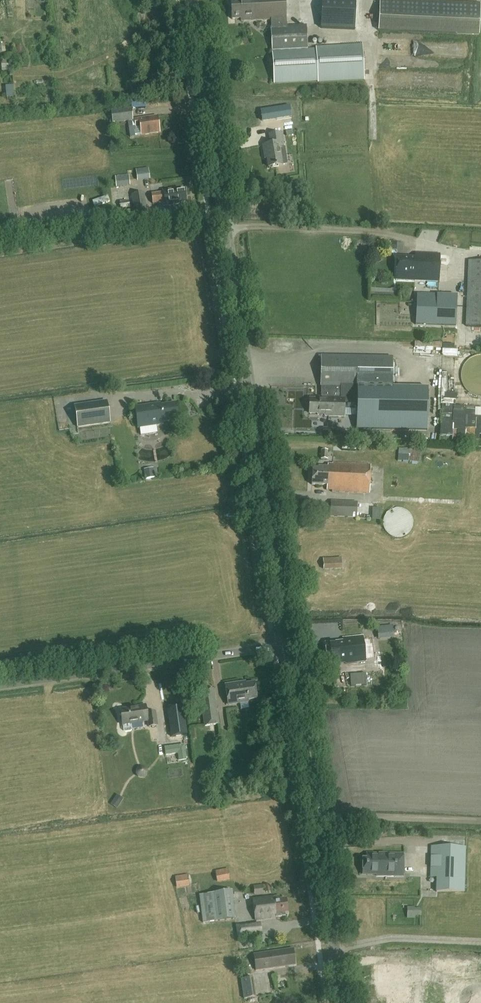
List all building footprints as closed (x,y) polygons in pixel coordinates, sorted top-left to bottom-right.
[(286,18),(285,0),(231,0),(232,19),(241,19),(241,21),(271,19),(271,28),(270,28),(274,83),(318,80),(318,82),(364,79),(362,45),(316,47),(316,49),(308,49),(307,25),(287,26),(286,18)] [(356,0),(322,0),(321,28),(355,30),(356,0)] [(378,31),(479,36),(480,3),(406,0),(380,0),(378,31)] [(3,59),(1,59),(1,65),(3,65),(3,69),(10,68),(10,59),(3,60),(3,59)] [(157,116),(133,119),(132,107),(111,110),(112,123),(128,121),(129,127),(135,127),(135,128),(140,127),(142,135),(160,133),(157,116)] [(282,165),(280,149),(284,148),(282,132),(270,134),(271,144),(263,145),(264,155),(267,154),(269,167),(282,165)] [(116,187),(131,185),(129,174),(115,176),(116,187)] [(186,202),(185,189),(176,190),(175,189),(163,190),(163,192),(151,194),(153,203),(165,202),(165,206),(181,204),(181,203),(186,202)] [(148,213),(145,192),(131,194),(134,215),(148,213)] [(130,208),(129,200),(120,201),(121,209),(130,208)] [(416,254),(416,258),(397,257),(396,279),(439,281),(440,255),(416,254)] [(468,261),(466,326),(480,326),(480,261),(468,261)] [(457,303),(457,289),(414,288),(414,302),(457,303)] [(443,353),(459,354),(459,346),(443,345),(443,353)] [(429,354),(430,368),(439,368),(439,353),(429,354)] [(321,357),(321,386),(322,386),(321,397),(321,399),(310,399),(309,413),(318,413),(318,415),(325,415),(325,416),(344,417),(345,410),(356,410),(356,417),(371,417),(372,387),(393,387),(393,357),(321,357)] [(109,423),(106,401),(74,406),(78,427),(109,423)] [(155,405),(135,408),(138,428),(163,424),(162,422),(178,420),(175,404),(155,407),(155,405)] [(473,434),(473,425),(465,425),(465,434),(473,434)] [(421,450),(399,448),(397,460),(420,462),(421,450)] [(312,468),(311,485),(327,485),(327,490),(333,490),(333,491),(369,493),(371,465),(333,463),(333,464),(328,464),(327,467),(318,466),(318,468),(312,468)] [(145,479),(155,477),(153,468),(144,469),(145,479)] [(358,501),(331,500),(330,516),(357,518),(358,501)] [(380,509),(372,508),(372,520),(380,521),(380,509)] [(342,558),(323,558),(323,570),(343,569),(342,558)] [(395,624),(379,624),(380,637),(395,636),(395,624)] [(366,661),(364,636),(343,638),(344,641),(326,643),(328,661),(340,660),(340,662),(346,662),(346,663),(366,661)] [(372,673),(369,673),(369,671),(355,671),(355,682),(372,682),(372,673)] [(248,702),(248,700),(257,698),(255,683),(246,684),(245,682),(225,685),(228,705),(248,702)] [(352,693),(351,683),(342,683),(342,693),(352,693)] [(199,690),(204,727),(219,725),(214,688),(199,690)] [(149,727),(157,725),(156,711),(143,713),(142,705),(133,706),(133,707),(120,709),(122,724),(143,721),(143,722),(148,721),(149,727)] [(183,708),(168,710),(171,736),(187,734),(183,708)] [(437,891),(465,892),(466,847),(432,846),(431,877),(437,878),(437,891)] [(367,853),(367,859),(363,859),(363,874),(376,874),(376,876),(396,876),(396,853),(367,853)] [(218,883),(230,881),(228,869),(216,871),(218,883)] [(177,888),(190,887),(188,875),(176,876),(177,888)] [(199,895),(202,923),(236,919),(232,891),(199,895)] [(285,913),(288,913),(286,899),(280,899),(280,896),(253,899),(256,920),(272,918),(271,917),(276,916),(276,917),(286,916),(285,913)] [(239,937),(262,934),(260,923),(238,925),(239,937)] [(254,955),(257,970),(295,965),(293,948),(254,955)] [(393,967),(378,967),(377,977),(392,977),(393,967)] [(244,999),(256,997),(254,977),(242,979),(244,999)]
